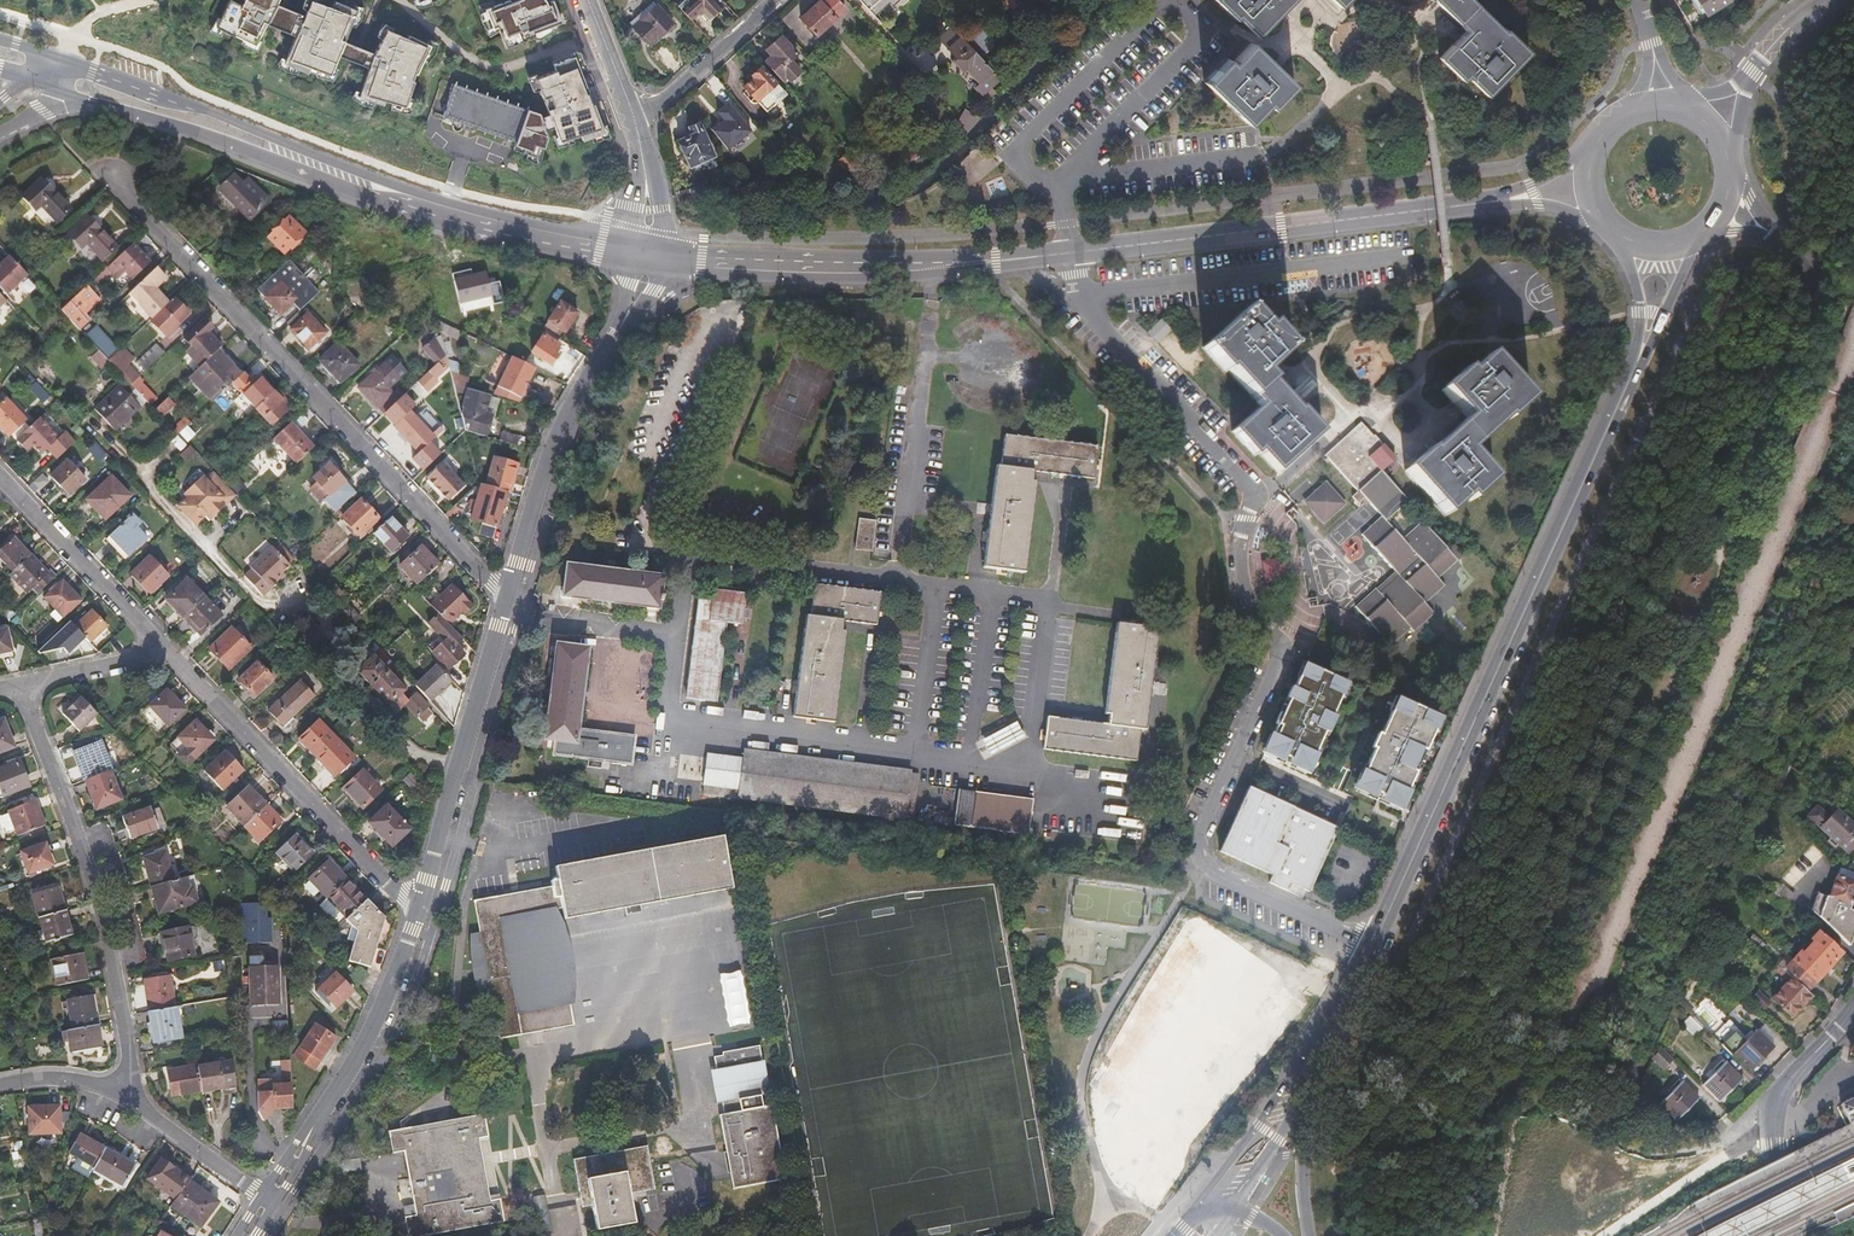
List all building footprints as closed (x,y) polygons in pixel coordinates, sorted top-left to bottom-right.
[(232,2),(221,33),(240,39),(240,38),(262,46),(270,24),(296,35),(284,63),(307,73),(309,67),(330,76),(338,55),(369,67),(358,96),(382,104),(384,98),(404,105),(413,80),(412,79),(414,72),(416,73),(430,45),(408,34),(407,37),(386,28),(374,53),(344,40),(357,8),(335,0),(332,8),(311,0),(304,16),(277,4),(279,0),(247,0),(244,6),(232,2)] [(486,8),(493,27),(498,26),(506,48),(535,37),(534,33),(562,23),(553,1),(550,2),(549,0),(516,0),(512,1),(511,0),(508,0),(486,8)] [(725,4),(721,0),(691,0),(689,2),(695,9),(702,3),(713,15),(725,4)] [(837,0),(820,0),(801,18),(816,35),(836,17),(835,17),(844,8),(837,0)] [(862,1),(878,19),(892,6),(895,9),(906,0),(862,0),(862,1)] [(1010,13),(1016,19),(1022,12),(1010,0),(1005,0),(1001,4),(1010,13)] [(1278,11),(1284,5),(1289,0),(1220,0),(1235,16),(1239,13),(1258,32),(1278,11)] [(1438,0),(1466,28),(1461,33),(1455,40),(1440,55),(1464,78),(1467,74),(1489,95),(1531,52),(1508,29),(1505,31),(1474,0),(1437,0),(1438,0)] [(1703,16),(1729,0),(1693,0),(1703,16)] [(681,10),(687,16),(695,9),(689,2),(681,10)] [(1292,13),(1284,5),(1278,11),(1286,19),(1292,13)] [(665,38),(676,25),(656,6),(634,29),(657,52),(667,41),(665,38)] [(1011,27),(1017,21),(1016,19),(1010,13),(1003,19),(1011,27)] [(970,32),(963,38),(975,51),(982,45),(981,43),(989,36),(978,23),(969,32),(970,32)] [(1447,33),(1455,40),(1461,33),(1454,26),(1447,33)] [(942,40),(950,50),(963,38),(954,28),(942,40)] [(770,56),(764,61),(782,81),(786,77),(790,82),(800,72),(790,60),(797,53),(782,35),(766,50),(770,56)] [(979,88),(988,98),(995,92),(989,86),(999,77),(975,51),(963,38),(950,50),(950,51),(957,59),(955,62),(964,71),(966,69),(981,86),(979,88)] [(1294,82),(1279,67),(1272,60),(1251,40),(1232,60),(1228,56),(1206,79),(1249,121),(1268,101),(1273,105),(1294,82)] [(1279,53),(1272,60),(1279,67),(1286,59),(1279,53)] [(552,62),(553,64),(574,56),(573,54),(552,62)] [(580,73),(574,56),(553,64),(555,70),(535,78),(548,114),(553,127),(559,142),(580,135),(582,140),(603,132),(593,104),(591,105),(586,94),(588,93),(580,73)] [(792,102),(761,67),(752,74),(755,78),(745,87),(754,97),(752,99),(753,101),(757,100),(773,119),(792,102)] [(539,113),(455,83),(443,116),(516,141),(515,144),(524,148),(523,152),(536,156),(540,146),(544,147),(547,136),(545,131),(540,119),(541,119),(540,117),(539,113)] [(750,131),(726,104),(713,116),(720,124),(711,131),(727,150),(750,131)] [(966,132),(976,120),(967,111),(956,121),(966,132)] [(548,114),(540,117),(541,119),(540,119),(545,131),(553,127),(548,114)] [(690,166),(713,156),(699,124),(690,128),(693,137),(680,143),(690,166)] [(888,142),(898,154),(908,145),(898,133),(888,142)] [(858,174),(863,170),(847,153),(839,161),(847,170),(853,172),(855,170),(858,174)] [(713,156),(690,166),(694,175),(708,169),(709,171),(718,167),(713,156)] [(255,196),(249,189),(242,181),(229,192),(252,221),(276,200),(260,180),(252,186),(258,193),(255,196)] [(46,181),(28,198),(56,228),(74,211),(46,181)] [(252,186),(249,189),(255,196),(258,193),(252,186)] [(278,221),(285,215),(282,212),(275,218),(278,221)] [(92,219),(72,237),(101,267),(120,250),(92,219)] [(293,219),(271,240),(288,256),(309,235),(293,219)] [(154,263),(137,244),(105,273),(111,279),(117,274),(122,279),(130,272),(137,280),(154,263)] [(16,260),(0,275),(0,285),(12,298),(33,279),(24,269),(16,260)] [(160,268),(132,294),(146,310),(155,319),(171,304),(158,289),(170,278),(160,268)] [(453,272),(461,311),(505,302),(501,281),(490,283),(487,269),(473,272),(472,268),(453,272)] [(302,311),(313,300),(306,292),(301,297),(284,280),(265,296),(282,314),(294,303),(302,311)] [(66,314),(78,327),(86,319),(83,316),(99,301),(87,290),(77,299),(80,301),(66,314)] [(0,292),(0,316),(12,305),(0,292)] [(155,319),(153,321),(167,336),(191,315),(177,299),(171,304),(155,319)] [(1267,372),(1272,367),(1279,361),(1294,347),(1272,322),(1268,326),(1249,305),(1203,347),(1226,372),(1228,369),(1260,403),(1232,430),(1255,455),(1259,451),(1278,471),(1324,429),(1302,405),(1299,407),(1293,400),(1267,372)] [(562,306),(546,330),(549,332),(563,341),(580,317),(562,306)] [(462,327),(470,317),(456,307),(450,314),(453,316),(451,319),(462,327)] [(311,316),(294,331),(313,351),(330,336),(311,316)] [(1162,317),(1148,330),(1159,341),(1173,328),(1162,317)] [(219,352),(222,349),(214,341),(209,335),(212,332),(216,329),(207,320),(187,340),(194,349),(189,353),(202,367),(219,352)] [(460,339),(463,333),(439,322),(442,334),(460,339)] [(105,355),(110,360),(118,353),(95,329),(87,336),(105,355)] [(217,338),(212,332),(209,335),(214,341),(217,338)] [(546,337),(535,355),(554,367),(561,358),(558,356),(563,348),(546,337)] [(434,342),(424,353),(437,365),(447,355),(434,342)] [(148,371),(168,352),(160,344),(141,362),(148,371)] [(362,366),(342,344),(323,362),(343,384),(362,366)] [(242,377),(246,373),(223,348),(222,349),(219,352),(242,377)] [(213,403),(235,384),(242,377),(219,352),(202,367),(191,378),(213,403)] [(110,360),(114,365),(132,384),(133,385),(141,378),(118,353),(110,360)] [(110,360),(105,355),(99,361),(108,370),(114,365),(110,360)] [(1444,390),(1460,409),(1465,415),(1470,420),(1448,440),(1440,447),(1434,453),(1431,450),(1408,471),(1447,517),(1470,498),(1473,501),(1498,479),(1473,451),(1509,418),(1511,420),(1534,400),(1493,355),(1472,374),(1468,369),(1444,390)] [(449,361),(448,357),(430,375),(437,382),(446,373),(445,372),(451,366),(450,364),(449,361)] [(514,357),(499,387),(523,399),(537,368),(528,364),(514,357)] [(1286,369),(1279,361),(1272,367),(1279,375),(1286,369)] [(453,378),(456,388),(468,391),(470,382),(460,379),(461,367),(450,364),(451,366),(453,378)] [(386,416),(405,398),(406,397),(400,391),(396,395),(392,390),(403,380),(388,365),(382,371),(376,376),(361,390),(386,416)] [(373,373),(376,376),(382,371),(379,368),(373,373)] [(258,409),(275,392),(259,374),(252,380),(246,373),(242,377),(235,384),(258,409)] [(141,378),(133,385),(142,395),(154,407),(156,410),(164,403),(141,378)] [(133,385),(132,384),(126,390),(136,401),(142,395),(133,385)] [(468,391),(456,388),(459,400),(465,401),(468,391)] [(154,407),(142,395),(136,401),(126,390),(100,414),(121,437),(154,407)] [(275,392),(258,409),(273,426),(292,408),(276,391),(275,392)] [(1301,394),(1293,400),(1299,407),(1302,405),(1306,400),(1301,394)] [(230,395),(224,401),(228,406),(235,401),(230,395)] [(464,422),(467,434),(476,436),(478,432),(488,434),(491,425),(485,423),(487,418),(491,401),(470,396),(464,422)] [(164,403),(156,410),(157,411),(164,418),(181,402),(177,398),(175,400),(173,398),(170,400),(169,398),(164,403)] [(11,403),(0,413),(0,423),(15,439),(31,424),(11,403)] [(242,407),(235,413),(241,419),(247,413),(242,407)] [(1458,422),(1465,415),(1460,409),(1452,415),(1458,422)] [(420,423),(412,413),(397,428),(421,455),(437,441),(446,432),(429,415),(420,423)] [(183,431),(192,423),(188,419),(179,426),(183,431)] [(70,436),(64,442),(45,422),(22,444),(34,457),(40,451),(47,458),(51,454),(54,457),(56,455),(63,463),(81,446),(70,436)] [(1363,422),(1327,455),(1359,491),(1356,494),(1362,501),(1368,495),(1387,516),(1390,519),(1412,499),(1385,469),(1396,459),(1363,422)] [(299,464),(316,449),(293,424),(275,440),(299,464)] [(1434,440),(1440,447),(1448,440),(1441,433),(1434,440)] [(994,464),(989,503),(987,513),(980,567),(1028,574),(1041,483),(1027,481),(1028,469),(1091,477),(1095,446),(1002,434),(998,465),(994,464)] [(501,443),(518,447),(520,439),(503,435),(501,443)] [(518,447),(534,452),(537,440),(521,436),(520,439),(518,447)] [(510,495),(513,496),(521,467),(505,462),(497,491),(510,495)] [(89,486),(71,466),(55,481),(72,501),(89,486)] [(358,493),(333,466),(319,479),(334,495),(328,501),(338,511),(358,493)] [(445,466),(429,480),(450,504),(466,488),(445,466)] [(227,485),(217,475),(209,482),(206,479),(187,497),(190,500),(181,509),(199,528),(208,519),(209,521),(213,517),(215,520),(239,498),(227,485)] [(133,501),(114,482),(88,506),(93,511),(95,510),(108,524),(133,501)] [(1327,484),(1307,502),(1325,523),(1346,504),(1327,484)] [(447,517),(451,522),(463,512),(472,523),(484,526),(482,535),(497,539),(508,502),(510,495),(497,491),(480,487),(447,517)] [(364,501),(345,520),(361,537),(381,518),(364,501)] [(1301,515),(1295,508),(1288,514),(1294,521),(1301,515)] [(866,517),(850,514),(846,544),(863,546),(866,517)] [(967,518),(957,516),(955,528),(965,529),(967,518)] [(1390,519),(1387,516),(1365,535),(1398,572),(1359,607),(1405,658),(1425,640),(1427,643),(1449,624),(1438,612),(1458,594),(1450,586),(1470,569),(1434,529),(1414,546),(1390,519)] [(390,518),(373,534),(391,552),(407,537),(390,518)] [(132,523),(111,543),(129,563),(150,543),(132,523)] [(17,574),(34,558),(18,542),(2,558),(17,574)] [(285,547),(279,554),(289,565),(296,558),(285,547)] [(417,586),(439,566),(421,548),(401,567),(417,586)] [(275,549),(253,570),(255,572),(247,579),(266,599),(281,585),(278,581),(285,575),(292,568),(289,565),(279,554),(275,549)] [(42,596),(46,593),(60,579),(53,572),(50,575),(34,558),(17,574),(14,576),(31,594),(36,589),(42,596)] [(1290,581),(1286,559),(1265,563),(1269,585),(1290,581)] [(153,560),(135,577),(153,597),(171,580),(153,560)] [(567,564),(562,596),(656,610),(660,579),(567,564)] [(288,578),(285,575),(278,581),(281,585),(288,578)] [(877,589),(804,578),(800,611),(795,610),(781,712),(823,718),(836,626),(833,626),(835,616),(873,622),(877,589)] [(709,592),(695,589),(694,589),(680,692),(699,695),(713,697),(728,595),(740,596),(742,583),(711,579),(709,592)] [(186,621),(207,601),(190,583),(169,602),(186,621)] [(444,618),(451,625),(464,613),(466,615),(476,606),(454,583),(431,605),(444,618)] [(51,598),(70,618),(85,604),(66,584),(51,598)] [(327,591),(336,600),(344,593),(337,586),(332,591),(330,589),(327,591)] [(70,618),(51,598),(48,601),(60,613),(54,618),(62,626),(67,621),(70,618)] [(1322,607),(1320,598),(1312,600),(1313,609),(1322,607)] [(207,601),(186,621),(205,641),(225,621),(207,601)] [(80,629),(94,644),(109,630),(95,615),(80,629)] [(451,625),(444,618),(435,627),(449,641),(433,655),(449,672),(466,656),(456,645),(463,638),(451,625)] [(1045,715),(1040,748),(1134,761),(1139,726),(1143,727),(1157,628),(1111,621),(1098,713),(1103,714),(1102,722),(1045,715)] [(94,644),(80,629),(79,631),(92,646),(94,644)] [(15,653),(10,631),(0,633),(0,657),(15,653)] [(235,631),(213,652),(231,671),(253,651),(235,631)] [(394,663),(368,635),(363,640),(388,668),(394,663)] [(356,638),(342,651),(349,658),(348,659),(361,674),(360,675),(377,694),(380,690),(387,697),(396,688),(390,682),(393,678),(358,639),(358,640),(356,638)] [(590,648),(557,643),(543,739),(554,741),(553,751),(629,762),(632,738),(578,730),(590,648)] [(1304,663),(1265,753),(1308,771),(1347,681),(1304,663)] [(259,665),(241,682),(256,698),(273,681),(259,665)] [(432,703),(455,682),(440,665),(417,687),(432,703)] [(302,682),(269,713),(283,727),(287,732),(299,720),(295,716),(315,697),(302,682)] [(414,711),(423,703),(418,697),(419,695),(407,682),(397,691),(414,711)] [(161,700),(153,707),(152,708),(163,720),(170,727),(187,712),(169,692),(161,700)] [(155,694),(148,701),(153,707),(161,700),(155,694)] [(83,698),(80,695),(73,703),(75,705),(83,698)] [(761,697),(750,695),(749,704),(760,706),(761,697)] [(1441,716),(1398,697),(1357,789),(1401,807),(1441,716)] [(100,716),(83,698),(75,705),(65,715),(82,733),(100,716)] [(158,725),(163,720),(152,708),(146,713),(158,725)] [(16,747),(5,721),(0,723),(0,754),(16,747)] [(990,752),(1027,740),(1021,721),(984,734),(990,752)] [(319,759),(339,741),(351,729),(344,722),(332,734),(322,722),(302,740),(319,759)] [(197,723),(179,740),(188,751),(179,759),(188,769),(197,760),(215,743),(197,723)] [(339,741),(319,759),(337,778),(356,760),(339,741)] [(87,782),(89,781),(112,772),(113,772),(102,743),(77,753),(87,782)] [(389,752),(382,745),(378,749),(385,756),(389,752)] [(700,753),(702,790),(901,817),(901,814),(909,815),(911,799),(903,798),(907,772),(907,770),(738,747),(736,758),(700,753)] [(1162,751),(1152,749),(1150,763),(1160,764),(1162,751)] [(224,793),(245,774),(226,754),(206,773),(224,793)] [(21,762),(0,770),(0,783),(5,797),(31,787),(21,762)] [(1789,771),(1782,765),(1769,794),(1776,800),(1789,771)] [(399,786),(403,783),(411,775),(406,770),(395,781),(399,786)] [(112,772),(89,781),(99,809),(123,800),(112,772)] [(915,773),(907,772),(903,798),(911,799),(915,773)] [(345,791),(362,810),(382,793),(363,773),(345,791)] [(424,789),(411,775),(403,783),(415,797),(424,789)] [(1343,824),(1252,782),(1224,850),(1275,872),(1273,876),(1276,877),(1275,881),(1306,895),(1309,888),(1312,889),(1343,824)] [(955,788),(955,789),(951,820),(943,819),(933,817),(932,824),(1025,836),(1029,797),(955,788)] [(948,788),(943,819),(951,820),(955,789),(948,788)] [(239,799),(256,817),(267,808),(249,789),(239,799)] [(359,813),(362,810),(345,791),(341,794),(359,813)] [(256,817),(239,799),(227,810),(244,828),(256,817)] [(47,826),(37,801),(10,811),(11,814),(2,817),(7,831),(16,828),(20,837),(47,826)] [(267,808),(256,817),(244,828),(259,844),(281,823),(267,808)] [(149,809),(124,818),(131,840),(157,831),(165,828),(158,810),(150,813),(149,809)] [(393,849),(411,832),(388,809),(370,825),(393,849)] [(1836,813),(1831,819),(1823,812),(1814,822),(1822,829),(1821,830),(1848,856),(1853,849),(1853,824),(1838,810),(1836,813)] [(1807,827),(1796,817),(1794,820),(1797,822),(1795,823),(1801,829),(1802,827),(1805,829),(1807,827)] [(275,854),(293,873),(312,856),(294,836),(275,854)] [(555,867),(566,919),(626,908),(629,908),(627,901),(637,900),(638,905),(732,889),(722,836),(555,867)] [(18,854),(25,875),(49,867),(43,846),(18,854)] [(153,888),(174,882),(166,853),(145,858),(153,888)] [(325,900),(344,881),(328,862),(308,882),(325,900)] [(1840,870),(1830,899),(1818,895),(1809,911),(1821,922),(1849,945),(1853,931),(1853,913),(1850,911),(1853,899),(1853,874),(1840,870)] [(195,877),(186,879),(189,890),(193,888),(198,887),(195,877)] [(174,882),(153,888),(160,913),(197,903),(193,888),(189,890),(186,879),(174,882)] [(345,920),(365,902),(345,882),(344,881),(325,900),(345,920)] [(1770,889),(1783,900),(1789,893),(1777,882),(1770,889)] [(1783,900),(1770,889),(1767,886),(1759,895),(1775,909),(1783,900)] [(42,918),(66,911),(60,888),(35,895),(41,918),(42,918)] [(271,900),(245,901),(246,942),(273,941),(271,900)] [(640,913),(638,905),(637,900),(627,901),(629,908),(626,908),(627,916),(640,913)] [(345,920),(343,922),(355,935),(347,965),(369,971),(383,921),(365,902),(345,920)] [(66,911),(42,918),(48,942),(72,936),(66,911)] [(188,928),(163,933),(168,961),(195,956),(188,928)] [(1842,953),(1818,932),(1811,940),(1813,942),(1802,954),(1800,952),(1783,972),(1806,993),(1842,953)] [(297,935),(288,935),(288,951),(297,951),(297,935)] [(91,980),(86,954),(54,959),(59,986),(91,980)] [(258,958),(249,959),(249,978),(243,978),(243,986),(250,986),(250,1007),(260,1007),(258,958)] [(277,970),(266,970),(261,958),(258,958),(260,1007),(279,1006),(277,970)] [(1810,997),(1806,993),(1783,972),(1775,965),(1772,968),(1787,983),(1771,1001),(1791,1018),(1810,997)] [(726,1025),(748,1023),(746,970),(723,971),(726,1025)] [(8,972),(0,974),(0,975),(2,985),(10,982),(8,972)] [(357,972),(349,979),(356,987),(364,979),(357,972)] [(333,1007),(351,990),(333,973),(316,990),(333,1007)] [(150,1011),(175,1007),(170,977),(145,980),(150,1011)] [(73,1030),(97,1026),(92,995),(67,1000),(73,1030)] [(175,1007),(150,1011),(156,1043),(181,1039),(175,1007)] [(1703,1031),(1688,1016),(1679,1026),(1694,1040),(1703,1031)] [(97,1026),(73,1030),(67,1031),(71,1053),(84,1051),(85,1055),(102,1052),(97,1026)] [(296,1059),(296,1063),(314,1075),(335,1043),(316,1029),(296,1059)] [(1733,1055),(1749,1071),(1771,1049),(1755,1033),(1733,1055)] [(734,1165),(730,1172),(733,1188),(783,1179),(770,1106),(762,1107),(760,1096),(768,1094),(759,1045),(722,1052),(723,1055),(714,1056),(717,1071),(711,1072),(717,1103),(723,1102),(727,1101),(729,1112),(725,1113),(720,1114),(727,1152),(732,1151),(734,1165)] [(1674,1064),(1663,1054),(1655,1062),(1666,1073),(1674,1064)] [(197,1067),(201,1092),(236,1087),(232,1062),(197,1067)] [(291,1087),(290,1063),(282,1063),(283,1083),(283,1087),(273,1088),(273,1094),(256,1095),(256,1101),(257,1110),(257,1116),(261,1122),(261,1124),(274,1110),(290,1109),(288,1087),(291,1087)] [(1702,1085),(1719,1101),(1740,1080),(1723,1063),(1702,1085)] [(201,1092),(197,1067),(197,1066),(167,1069),(171,1096),(201,1092)] [(256,1095),(273,1094),(273,1088),(283,1087),(283,1083),(256,1084),(256,1095)] [(1660,1108),(1677,1124),(1699,1101),(1681,1084),(1660,1108)] [(1851,1124),(1853,1122),(1853,1097),(1841,1103),(1851,1124)] [(58,1108),(28,1109),(28,1135),(58,1135),(58,1108)] [(414,1204),(416,1214),(405,1216),(408,1235),(423,1235),(504,1221),(500,1198),(491,1200),(480,1138),(489,1136),(484,1114),(389,1131),(392,1153),(404,1151),(414,1204)] [(116,1133),(109,1146),(135,1160),(141,1146),(116,1133)] [(93,1168),(103,1150),(79,1136),(69,1154),(93,1168)] [(574,1159),(581,1194),(585,1193),(587,1205),(593,1204),(598,1230),(635,1223),(630,1194),(655,1189),(647,1146),(574,1159)] [(93,1168),(91,1172),(121,1189),(134,1167),(103,1150),(93,1168)] [(341,1161),(344,1179),(363,1176),(360,1158),(341,1161)] [(174,1198),(186,1181),(188,1179),(165,1162),(151,1181),(174,1198)] [(487,1172),(491,1193),(500,1191),(496,1171),(487,1172)] [(174,1198),(169,1205),(200,1226),(216,1202),(186,1181),(174,1198)] [(227,1186),(222,1199),(236,1205),(242,1193),(227,1186)] [(403,1206),(405,1216),(416,1214),(414,1204),(403,1206)]
